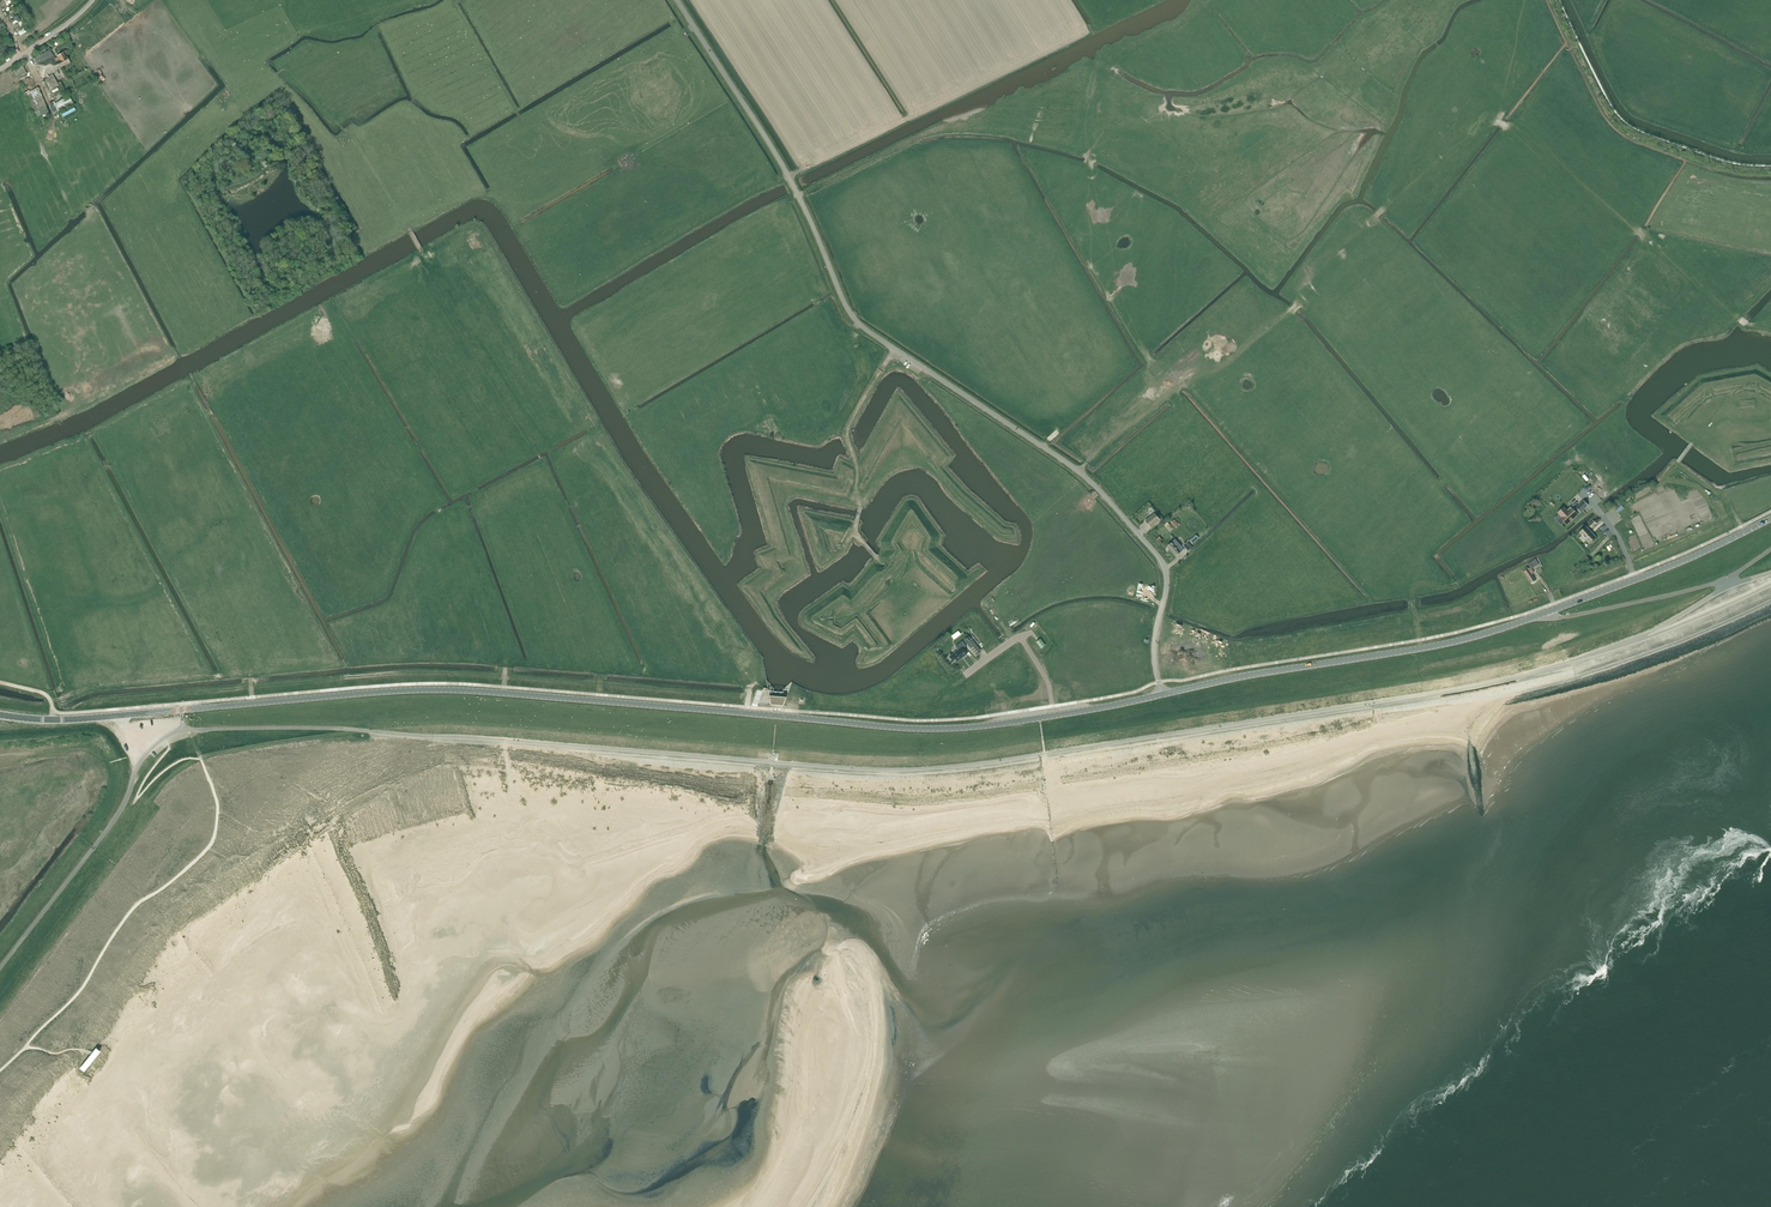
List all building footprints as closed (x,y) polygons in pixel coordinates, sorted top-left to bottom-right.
[(49,51),(34,59),(37,64),(39,68),(37,69),(42,79),(47,77),(47,78),(45,79),(50,90),(59,86),(61,90),(64,88),(61,82),(58,83),(53,75),(51,76),(50,75),(54,72),(56,77),(59,75),(57,70),(59,69),(70,63),(67,57),(66,57),(64,53),(57,56),(58,57),(54,59),(49,51)] [(64,97),(63,96),(66,94),(63,89),(60,91),(59,90),(53,93),(57,101),(64,97)] [(1555,518),(1557,521),(1561,525),(1564,522),(1567,525),(1578,515),(1588,505),(1583,500),(1573,510),(1571,507),(1567,510),(1564,507),(1558,513),(1559,514),(1562,517),(1558,521),(1555,518)] [(1155,514),(1145,522),(1151,528),(1160,520),(1155,514)] [(1174,520),(1171,522),(1177,528),(1180,526),(1174,520)] [(1587,528),(1580,534),(1589,543),(1596,537),(1587,528)] [(1177,557),(1184,550),(1185,549),(1175,539),(1167,547),(1177,557)] [(1193,548),(1188,541),(1183,546),(1189,552),(1193,548)] [(1587,557),(1582,563),(1585,566),(1590,560),(1587,557)] [(1531,568),(1532,569),(1539,564),(1536,559),(1528,564),(1530,568),(1531,568)] [(1533,571),(1532,569),(1531,568),(1530,568),(1528,569),(1528,568),(1525,569),(1526,571),(1524,572),(1532,584),(1536,581),(1531,572),(1533,571)] [(957,632),(952,636),(954,639),(961,634),(959,632),(958,631),(957,632)] [(965,641),(976,655),(981,651),(970,637),(965,641)] [(1040,639),(1036,642),(1041,649),(1045,646),(1040,639)] [(958,651),(950,657),(953,661),(954,660),(955,661),(955,660),(957,662),(967,654),(963,649),(966,647),(962,642),(955,647),(958,651)] [(787,698),(770,697),(772,706),(785,707),(788,699),(787,698)] [(101,1053),(96,1049),(93,1054),(81,1069),(86,1073),(101,1053)]
